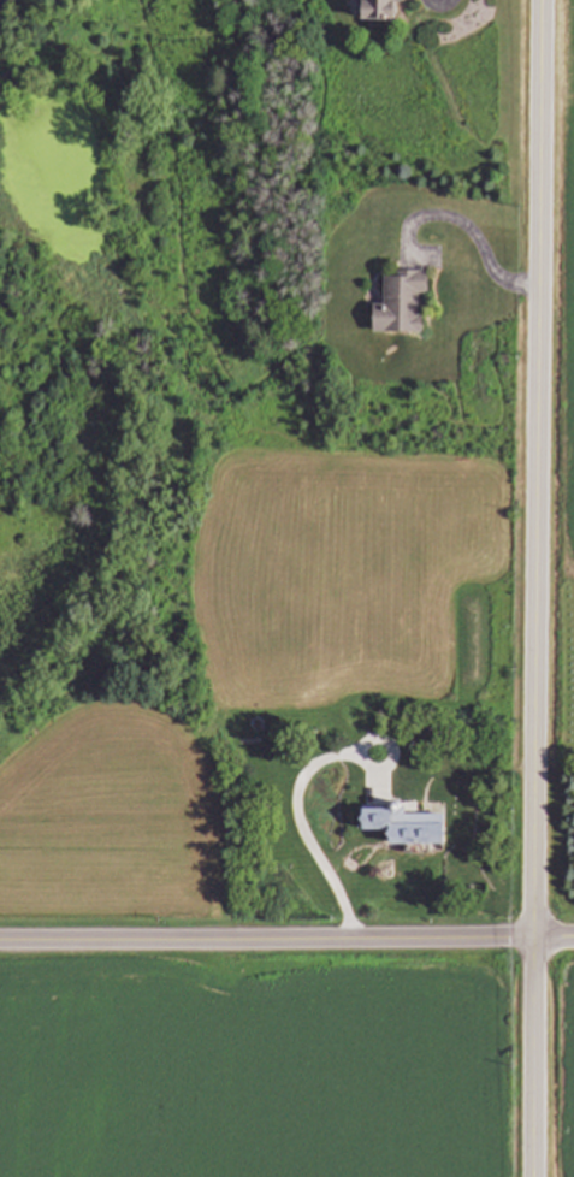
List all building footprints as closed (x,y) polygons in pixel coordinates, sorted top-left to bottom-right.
[(400,0),(367,0),(366,21),(400,22),(400,0)] [(374,334),(421,335),(421,296),(427,296),(427,274),(384,273),(384,307),(374,307),(374,334)] [(392,848),(446,847),(446,816),(405,817),(405,811),(364,812),(364,834),(391,833),(392,848)]
